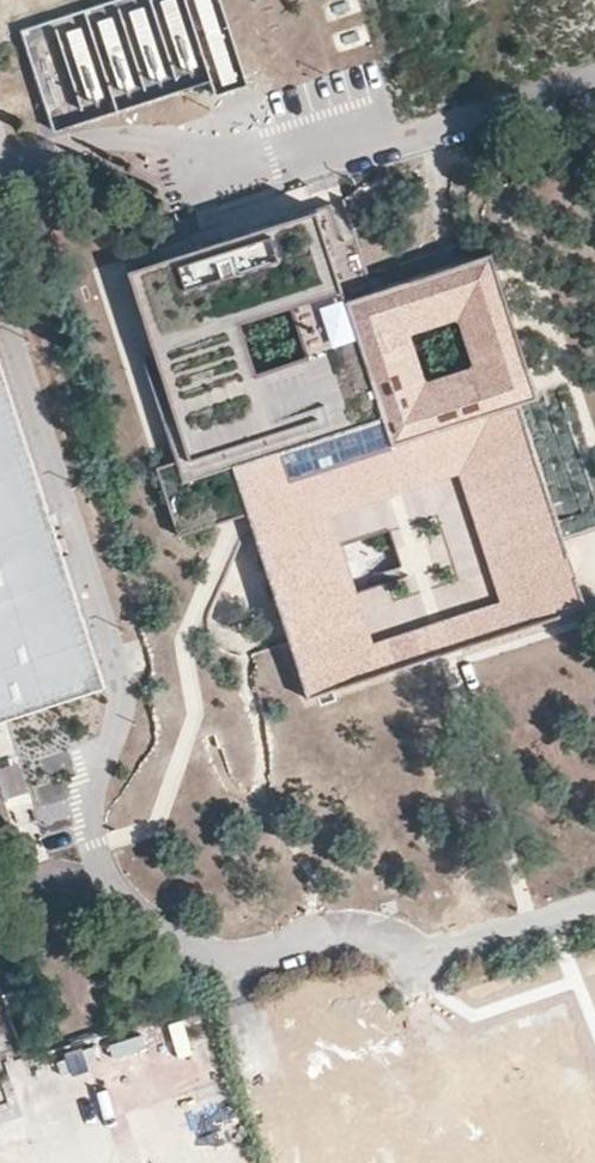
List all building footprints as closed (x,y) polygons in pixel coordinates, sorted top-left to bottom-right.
[(21,29),(55,133),(211,83),(214,95),(251,83),(224,0),(110,0),(21,29)] [(491,252),(344,299),(315,210),(127,270),(186,457),(156,467),(178,535),(246,514),(306,700),(371,678),(320,520),(316,509),(465,462),(468,473),(520,629),(584,608),(573,574),(518,405),(536,399),(491,252)] [(103,689),(0,368),(0,722),(103,689)] [(457,477),(468,473),(465,462),(316,509),(320,520),(332,515),(457,477)] [(371,678),(520,629),(468,473),(457,477),(497,600),(373,642),(332,515),(320,520),(371,678)] [(32,1123),(0,1019),(0,1133),(32,1123)]
